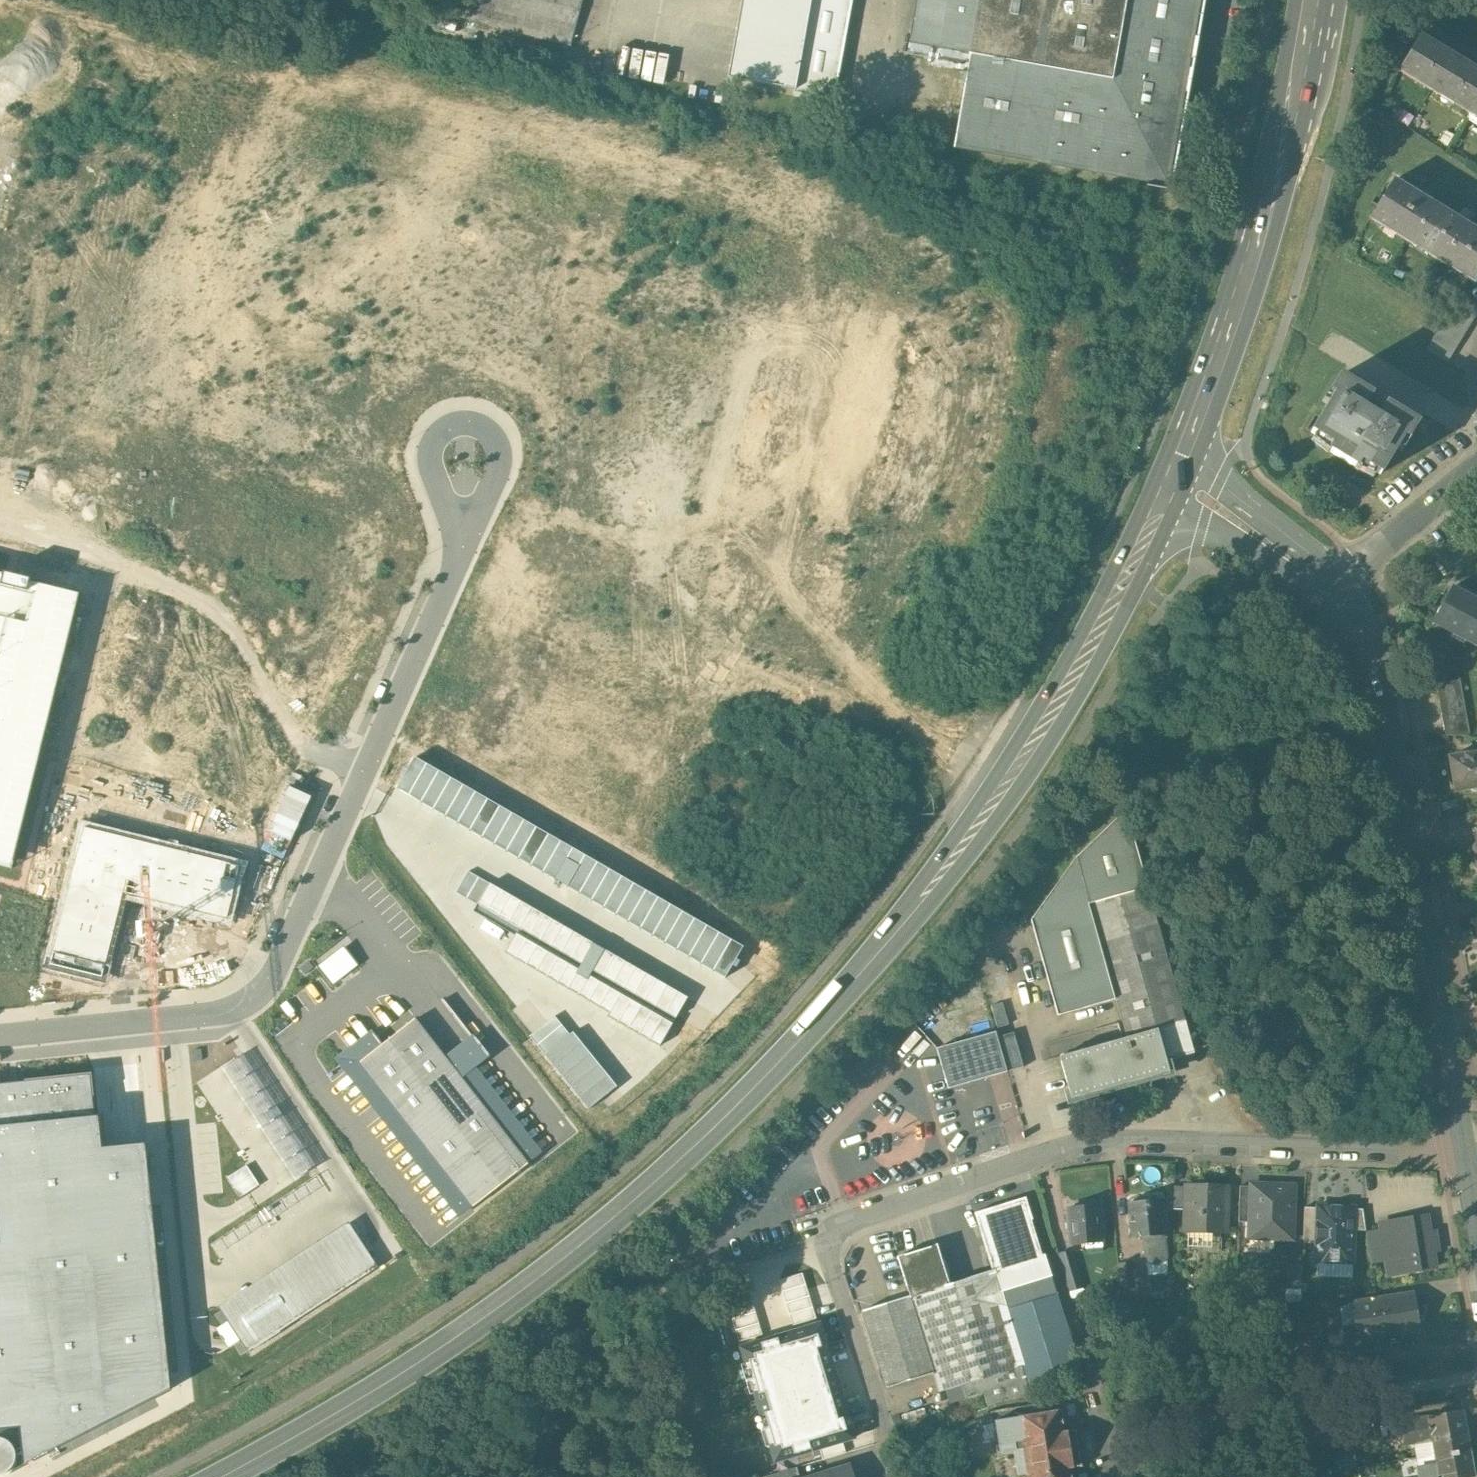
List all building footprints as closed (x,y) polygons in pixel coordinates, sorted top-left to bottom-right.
[(431,10),(572,45),(575,33),(580,11),(583,0),(434,0),(431,10)] [(739,10),(736,28),(733,46),(730,64),(728,78),(779,87),(795,90),(809,92),(835,97),(841,66),(844,46),(848,26),(851,7),(853,0),(741,0),(739,10)] [(979,0),(916,0),(908,43),(969,54),(979,0)] [(1113,79),(969,54),(953,147),(1171,185),(1184,110),(1204,0),(1127,0),(1113,79)] [(969,54),(1113,79),(1127,0),(979,0),(969,54)] [(1476,101),(1476,72),(1421,37),(1399,72),(1469,115),(1476,101)] [(620,76),(670,81),(673,51),(623,46),(620,76)] [(1469,115),(1476,120),(1476,101),(1469,115)] [(1425,252),(1447,214),(1433,206),(1434,205),(1424,199),(1423,200),(1394,182),(1394,181),(1394,180),(1369,220),(1370,220),(1371,219),(1425,252)] [(1425,252),(1474,282),(1473,284),(1474,284),(1476,280),(1476,233),(1470,229),(1471,228),(1460,221),(1460,222),(1447,214),(1425,252)] [(1461,294),(1452,309),(1472,321),(1476,313),(1476,303),(1461,294)] [(1449,313),(1448,316),(1427,349),(1447,362),(1472,321),(1452,309),(1449,313)] [(1418,421),(1341,374),(1331,390),(1335,392),(1312,430),(1332,442),(1328,449),(1356,465),(1360,459),(1381,472),(1404,434),(1408,437),(1418,421)] [(0,575),(0,870),(14,874),(82,595),(0,575)] [(1452,588),(1433,622),(1476,646),(1476,601),(1452,588)] [(1457,664),(1433,668),(1446,732),(1470,733),(1457,664)] [(1450,756),(1456,789),(1469,787),(1473,792),(1476,791),(1476,752),(1450,756)] [(1076,857),(1031,920),(1058,1015),(1116,999),(1100,941),(1158,925),(1126,810),(1077,857),(1076,857)] [(1158,925),(1100,941),(1116,999),(1127,1037),(1157,1029),(1185,1021),(1158,925)] [(342,946),(318,965),(333,985),(357,966),(342,946)] [(1003,1002),(991,1005),(998,1028),(1009,1024),(1003,1002)] [(371,1029),(334,1058),(457,1217),(542,1152),(477,1067),(490,1057),(473,1034),(445,1056),(415,1018),(383,1043),(371,1029)] [(1119,1022),(1094,1029),(1099,1045),(1123,1039),(1119,1022)] [(1099,1045),(1060,1057),(1072,1099),(1169,1071),(1157,1029),(1127,1037),(1123,1039),(1099,1045)] [(996,1032),(937,1049),(948,1088),(1007,1071),(997,1037),(996,1032)] [(1014,1033),(997,1037),(1007,1071),(1023,1067),(1014,1033)] [(243,1053),(223,1066),(295,1178),(316,1165),(243,1053)] [(0,1084),(0,1430),(19,1428),(23,1466),(171,1390),(146,1144),(102,1149),(99,1117),(95,1117),(91,1075),(0,1084)] [(259,1185),(246,1165),(226,1178),(240,1198),(259,1185)] [(318,1174),(210,1244),(222,1262),(330,1192),(318,1174)] [(1228,1186),(1186,1185),(1185,1210),(1185,1231),(1227,1233),(1228,1186)] [(1293,1186),(1255,1185),(1255,1186),(1254,1205),(1252,1205),(1251,1222),(1251,1235),(1274,1235),(1274,1237),(1292,1238),(1293,1186)] [(1186,1187),(1174,1186),(1173,1209),(1185,1210),(1186,1187)] [(1255,1186),(1240,1186),(1239,1222),(1251,1222),(1252,1205),(1254,1205),(1255,1186)] [(1161,1199),(1129,1202),(1133,1238),(1144,1237),(1146,1259),(1151,1263),(1163,1261),(1166,1257),(1164,1235),(1161,1199)] [(1095,1205),(1084,1206),(1084,1210),(1067,1212),(1071,1246),(1086,1244),(1085,1240),(1101,1238),(1098,1208),(1096,1208),(1095,1205)] [(1350,1207),(1318,1205),(1318,1207),(1316,1243),(1316,1261),(1353,1262),(1354,1230),(1349,1230),(1350,1209),(1350,1207)] [(1318,1207),(1305,1207),(1303,1243),(1316,1243),(1318,1207)] [(1363,1209),(1350,1209),(1349,1230),(1354,1230),(1366,1231),(1363,1209)] [(1427,1216),(1380,1224),(1388,1275),(1436,1267),(1433,1250),(1438,1249),(1435,1232),(1430,1233),(1427,1216)] [(348,1222),(218,1307),(236,1333),(248,1352),(378,1267),(362,1244),(348,1222)] [(935,1246),(898,1257),(910,1296),(947,1285),(935,1246)] [(1083,1286),(1072,1252),(1059,1255),(1069,1289),(1083,1286)] [(910,1296),(862,1311),(885,1387),(933,1373),(939,1393),(962,1386),(967,1400),(984,1395),(988,1407),(1082,1378),(1078,1367),(1073,1350),(1044,1256),(1040,1258),(1039,1257),(947,1285),(910,1296)] [(1132,1262),(1117,1263),(1120,1289),(1135,1288),(1133,1270),(1132,1262)] [(1145,1269),(1133,1270),(1135,1288),(1136,1292),(1148,1291),(1145,1269)] [(802,1272),(779,1280),(792,1325),(816,1318),(807,1288),(802,1272)] [(762,1334),(749,1289),(725,1296),(739,1341),(762,1334)] [(1414,1294),(1354,1303),(1357,1324),(1344,1326),(1348,1353),(1380,1348),(1378,1336),(1420,1329),(1414,1294)] [(846,1430),(842,1417),(838,1418),(816,1348),(821,1346),(817,1333),(781,1344),(778,1336),(759,1342),(761,1350),(752,1352),(753,1357),(747,1359),(758,1394),(764,1392),(770,1410),(764,1412),(774,1446),(780,1444),(782,1449),(791,1446),(793,1454),(811,1449),(809,1441),(846,1430)] [(1102,1341),(1073,1350),(1078,1367),(1107,1358),(1102,1341)] [(1377,1354),(1353,1358),(1355,1372),(1379,1368),(1377,1354)] [(995,1421),(1000,1456),(1013,1453),(1016,1475),(1026,1474),(1026,1476),(1069,1476),(1067,1469),(1073,1468),(1067,1430),(1060,1431),(1057,1410),(995,1421)] [(1464,1411),(1429,1417),(1433,1440),(1436,1458),(1469,1452),(1471,1451),(1464,1411)] [(1429,1417),(1401,1422),(1405,1445),(1433,1440),(1429,1417)] [(1436,1458),(1438,1466),(1420,1469),(1421,1476),(1463,1476),(1473,1475),(1469,1452),(1436,1458)] [(815,1476),(852,1476),(849,1466),(815,1476)] [(765,1476),(800,1476),(797,1467),(765,1476)]
